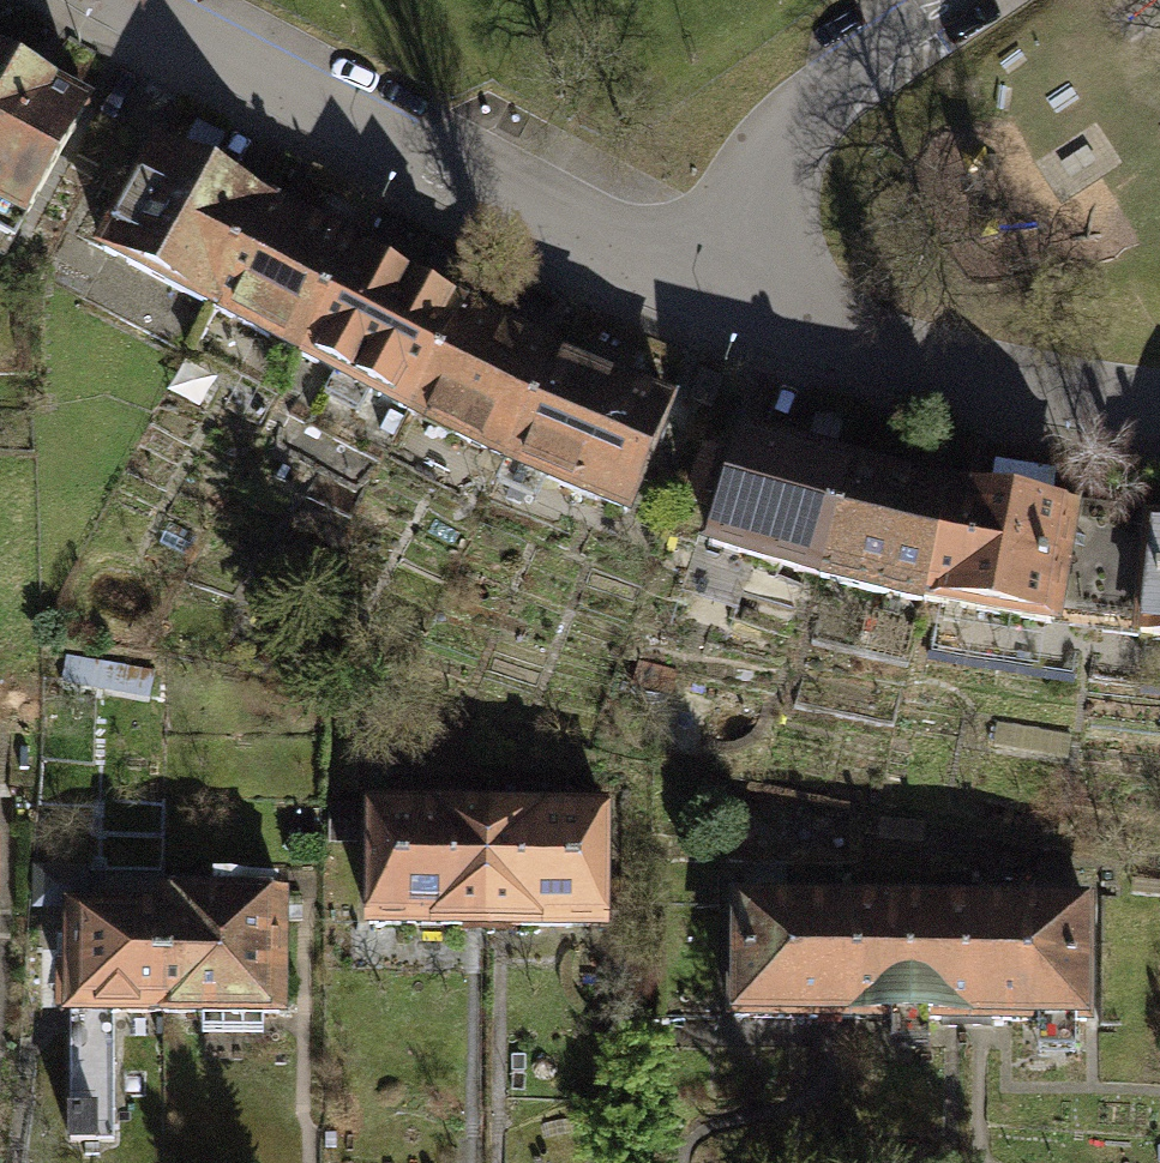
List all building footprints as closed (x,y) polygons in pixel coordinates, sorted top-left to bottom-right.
[(11,240),(85,106),(0,59),(0,233),(11,240)] [(268,204),(160,143),(100,248),(211,308),(268,204)] [(358,253),(268,204),(211,308),(300,359),(358,253)] [(462,308),(358,253),(300,359),(408,417),(462,308)] [(555,354),(462,308),(408,417),(504,464),(555,354)] [(669,401),(555,354),(504,464),(627,514),(669,401)] [(851,462),(742,431),(711,542),(820,576),(851,462)] [(952,486),(851,462),(820,576),(928,604),(952,486)] [(1070,509),(952,486),(928,604),(1052,627),(1070,509)] [(1144,522),(1084,514),(1071,611),(1144,621),(1143,638),(1159,639),(1159,523),(1144,522)] [(487,812),(373,812),(373,925),(486,926),(487,812)] [(604,813),(487,812),(486,926),(603,926),(604,813)] [(224,896),(162,896),(163,910),(162,1013),(281,1013),(280,881),(224,881),(224,896)] [(846,901),(726,899),(724,1014),(844,1016),(846,901)] [(967,903),(846,901),(844,1016),(965,1018),(967,903)] [(1087,905),(967,903),(965,1018),(1085,1020),(1087,905)] [(163,910),(73,909),(71,1139),(115,1139),(116,1012),(162,1013),(163,910)] [(38,1070),(30,1162),(457,1162),(458,1113),(321,1110),(324,1062),(203,1061),(204,1103),(164,1102),(163,1071),(38,1070)]
